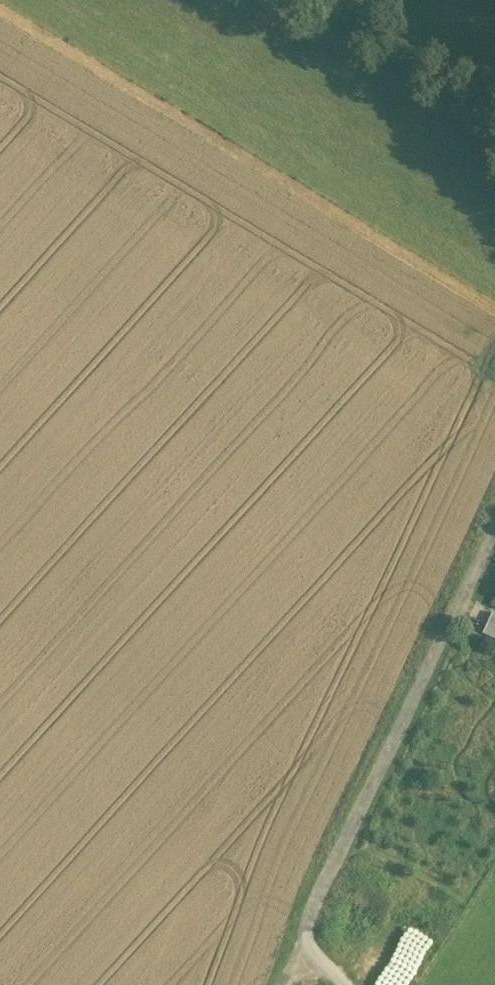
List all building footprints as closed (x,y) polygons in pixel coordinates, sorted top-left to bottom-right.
[(493,614),(483,634),(494,639),(494,615),(493,614)]
